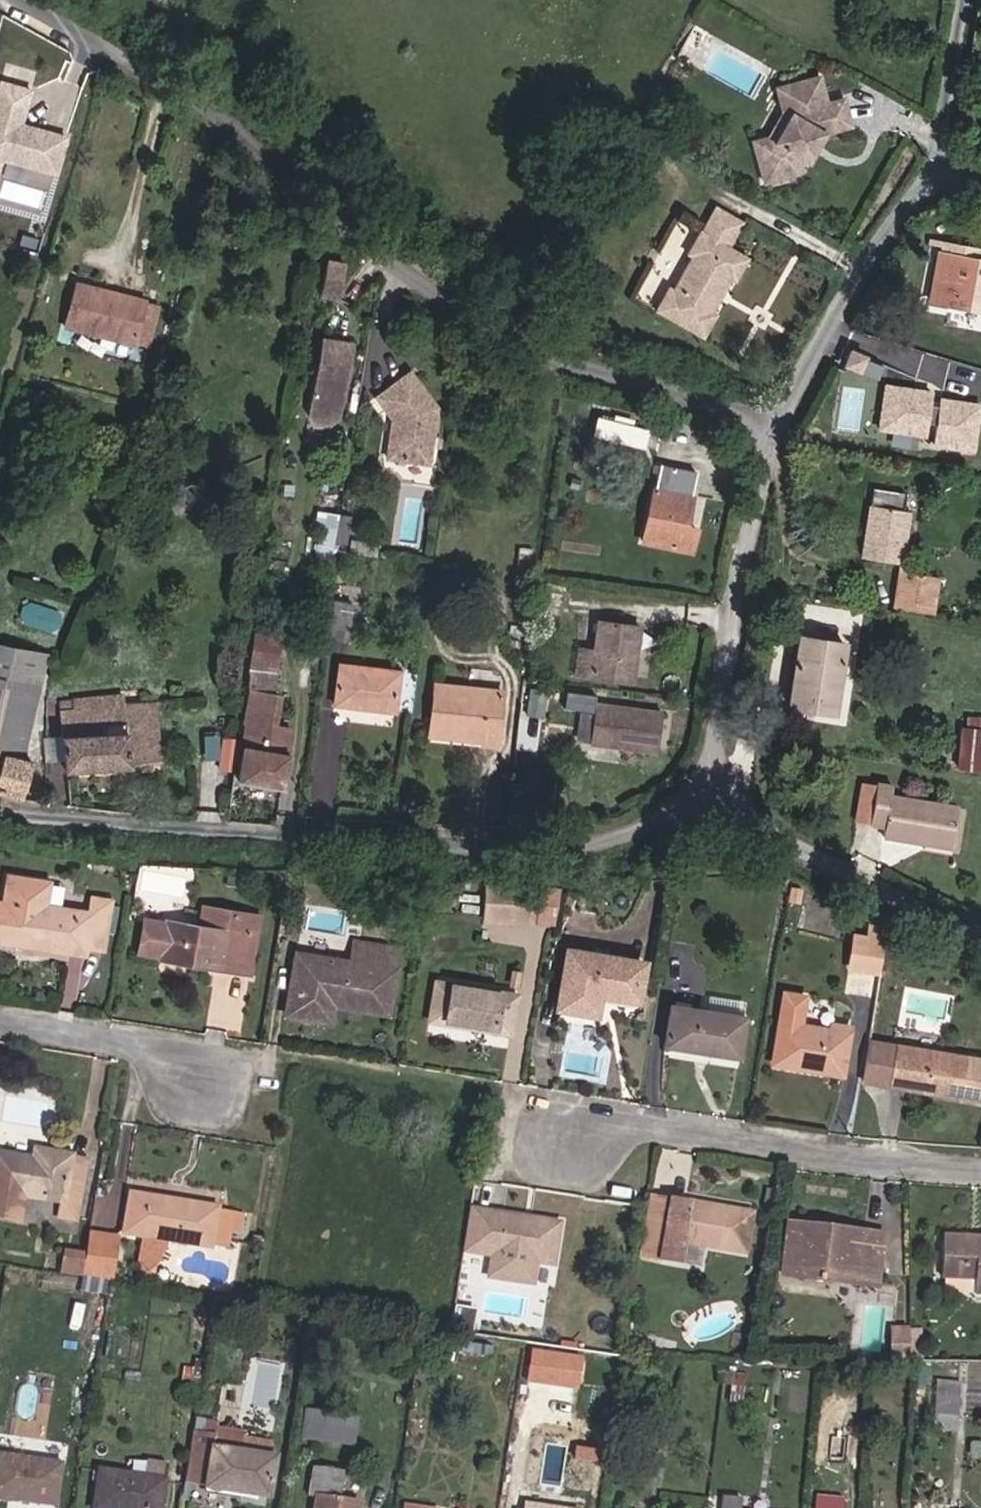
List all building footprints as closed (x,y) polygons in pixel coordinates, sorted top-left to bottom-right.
[(850,126),(843,98),(826,103),(819,77),(783,87),(791,115),(774,144),(754,149),(763,183),(800,173),(823,133),(850,126)] [(65,138),(15,123),(19,112),(23,113),(29,90),(0,82),(0,160),(0,159),(54,175),(65,138)] [(774,144),(791,115),(783,87),(776,89),(783,114),(769,137),(752,142),(754,149),(774,144)] [(709,315),(727,283),(732,286),(745,262),(726,251),(740,227),(713,211),(699,236),(697,235),(684,258),(688,261),(670,292),(666,290),(653,313),(700,340),(714,317),(709,315)] [(979,261),(960,258),(962,248),(940,243),(929,301),(980,310),(980,262),(979,261)] [(980,253),(980,251),(962,248),(960,258),(979,261),(980,253)] [(338,301),(344,263),(326,260),(319,297),(338,301)] [(133,345),(144,301),(76,284),(65,328),(133,345)] [(339,420),(350,350),(343,349),(344,341),(319,337),(307,415),(313,424),(330,427),(339,420)] [(350,350),(351,342),(344,341),(343,349),(350,350)] [(856,372),(862,359),(848,353),(842,366),(856,372)] [(428,464),(436,408),(409,373),(376,398),(397,426),(396,437),(390,436),(387,458),(428,464)] [(973,451),(980,405),(941,399),(940,406),(929,405),(931,392),(885,385),(879,428),(924,435),(926,423),(937,425),(934,445),(973,451)] [(642,448),(647,431),(597,417),(592,435),(642,448)] [(684,527),(696,475),(658,467),(641,542),(690,552),(695,530),(684,527)] [(901,564),(909,512),(903,511),(906,493),(872,488),(861,557),(901,564)] [(332,545),(337,513),(319,510),(316,527),(321,527),(318,542),(332,545)] [(345,549),(350,517),(339,515),(333,547),(345,549)] [(367,555),(369,543),(350,541),(349,552),(367,555)] [(931,612),(937,580),(900,574),(894,606),(931,612)] [(346,641),(352,605),(333,602),(327,638),(346,641)] [(631,683),(639,627),(597,622),(593,651),(578,649),(575,675),(631,683)] [(281,787),(290,729),(273,727),(278,696),(270,695),(279,635),(256,632),(247,691),(249,692),(244,722),(247,723),(239,781),(281,787)] [(833,714),(843,643),(797,636),(787,707),(833,714)] [(45,656),(0,647),(0,793),(21,799),(32,763),(21,760),(45,656)] [(394,712),(399,672),(339,665),(334,705),(394,712)] [(495,747),(502,692),(434,684),(429,729),(482,735),(481,743),(481,746),(495,747)] [(542,713),(545,688),(530,687),(527,711),(542,713)] [(72,707),(124,704),(123,696),(71,700),(72,707)] [(160,765),(156,702),(124,704),(72,707),(71,700),(60,701),(62,737),(63,757),(64,772),(160,765)] [(656,753),(661,713),(595,704),(589,744),(656,753)] [(966,716),(965,728),(980,729),(980,718),(966,716)] [(965,728),(961,727),(957,770),(980,772),(980,729),(965,728)] [(481,743),(482,735),(429,729),(429,737),(481,743)] [(63,757),(62,737),(46,738),(45,758),(63,757)] [(231,787),(235,758),(220,756),(216,785),(231,787)] [(869,825),(875,785),(860,782),(853,822),(869,825)] [(952,844),(958,807),(889,795),(890,786),(876,783),(875,785),(869,825),(883,827),(882,837),(919,843),(919,838),(924,839),(952,844)] [(950,853),(952,844),(924,839),(923,848),(950,853)] [(85,955),(86,947),(103,950),(111,901),(92,898),(90,912),(44,905),(48,881),(7,874),(3,902),(0,902),(0,942),(85,955)] [(533,922),(535,885),(485,883),(483,920),(533,922)] [(552,923),(558,886),(535,885),(533,922),(552,923)] [(799,904),(802,890),(789,887),(787,901),(799,904)] [(239,933),(243,914),(202,906),(198,926),(239,933)] [(254,936),(258,916),(243,914),(239,933),(254,936)] [(233,971),(239,933),(198,926),(165,920),(165,923),(143,919),(137,952),(159,955),(159,958),(233,971)] [(878,973),(885,928),(869,925),(867,937),(853,935),(848,969),(878,973)] [(248,973),(254,936),(239,933),(233,971),(248,973)] [(385,1014),(396,949),(353,942),(350,961),(295,952),(285,1014),(322,1020),(325,1004),(332,1005),(385,1014)] [(637,1002),(644,963),(566,950),(556,1009),(596,1016),(599,996),(637,1002)] [(517,988),(520,971),(510,969),(507,987),(517,988)] [(509,1033),(515,996),(436,983),(430,1020),(509,1033)] [(803,996),(783,993),(772,1064),(842,1075),(849,1027),(831,1024),(830,1030),(798,1024),(803,996)] [(329,1022),(332,1005),(325,1004),(322,1020),(329,1022)] [(737,1057),(744,1017),(670,1005),(663,1045),(737,1057)] [(886,1086),(893,1045),(868,1041),(861,1082),(886,1086)] [(893,1045),(886,1086),(980,1101),(980,1060),(893,1045)] [(85,1161),(71,1159),(72,1155),(34,1149),(32,1159),(0,1154),(0,1216),(20,1220),(24,1195),(62,1201),(60,1216),(76,1219),(85,1161)] [(215,1212),(216,1208),(130,1194),(123,1232),(143,1236),(137,1276),(154,1279),(157,1261),(167,1240),(209,1247),(210,1243),(215,1212)] [(657,1260),(666,1200),(647,1197),(638,1257),(657,1260)] [(744,1253),(750,1214),(666,1200),(657,1260),(677,1264),(681,1243),(744,1253)] [(488,1212),(470,1210),(464,1251),(481,1253),(488,1212)] [(225,1245),(228,1228),(237,1229),(240,1216),(215,1212),(210,1243),(225,1245)] [(559,1224),(488,1212),(481,1253),(493,1255),(489,1277),(532,1284),(535,1262),(552,1265),(559,1224)] [(879,1290),(885,1232),(784,1220),(777,1278),(879,1290)] [(108,1280),(115,1238),(89,1233),(85,1255),(82,1276),(108,1280)] [(967,1244),(967,1237),(942,1235),(942,1243),(967,1244)] [(967,1237),(967,1244),(942,1243),(940,1277),(944,1277),(944,1291),(974,1293),(973,1295),(980,1296),(980,1237),(967,1237)] [(82,1276),(85,1255),(65,1252),(62,1272),(82,1276)] [(908,1359),(909,1329),(891,1329),(891,1359),(908,1359)] [(574,1381),(577,1358),(547,1353),(547,1357),(544,1373),(560,1376),(560,1379),(574,1381)] [(544,1373),(547,1357),(530,1354),(528,1370),(544,1373)] [(740,1402),(744,1376),(725,1373),(724,1384),(731,1385),(729,1401),(740,1402)] [(883,1385),(883,1373),(867,1374),(868,1386),(883,1385)] [(956,1416),(960,1384),(937,1382),(934,1414),(956,1416)] [(353,1440),(356,1418),(325,1413),(321,1435),(353,1440)] [(267,1498),(273,1458),(265,1457),(268,1442),(241,1438),(242,1434),(214,1429),(214,1424),(203,1422),(201,1432),(191,1431),(183,1485),(267,1498)] [(60,1464),(0,1455),(0,1498),(54,1505),(60,1464)] [(357,1504),(337,1501),(342,1473),(312,1468),(307,1496),(315,1497),(313,1507),(356,1507),(357,1504)] [(164,1480),(99,1470),(93,1507),(160,1507),(164,1480)] [(843,1498),(815,1495),(814,1507),(842,1507),(843,1498)] [(739,1499),(722,1498),(721,1507),(738,1507),(739,1499)]
